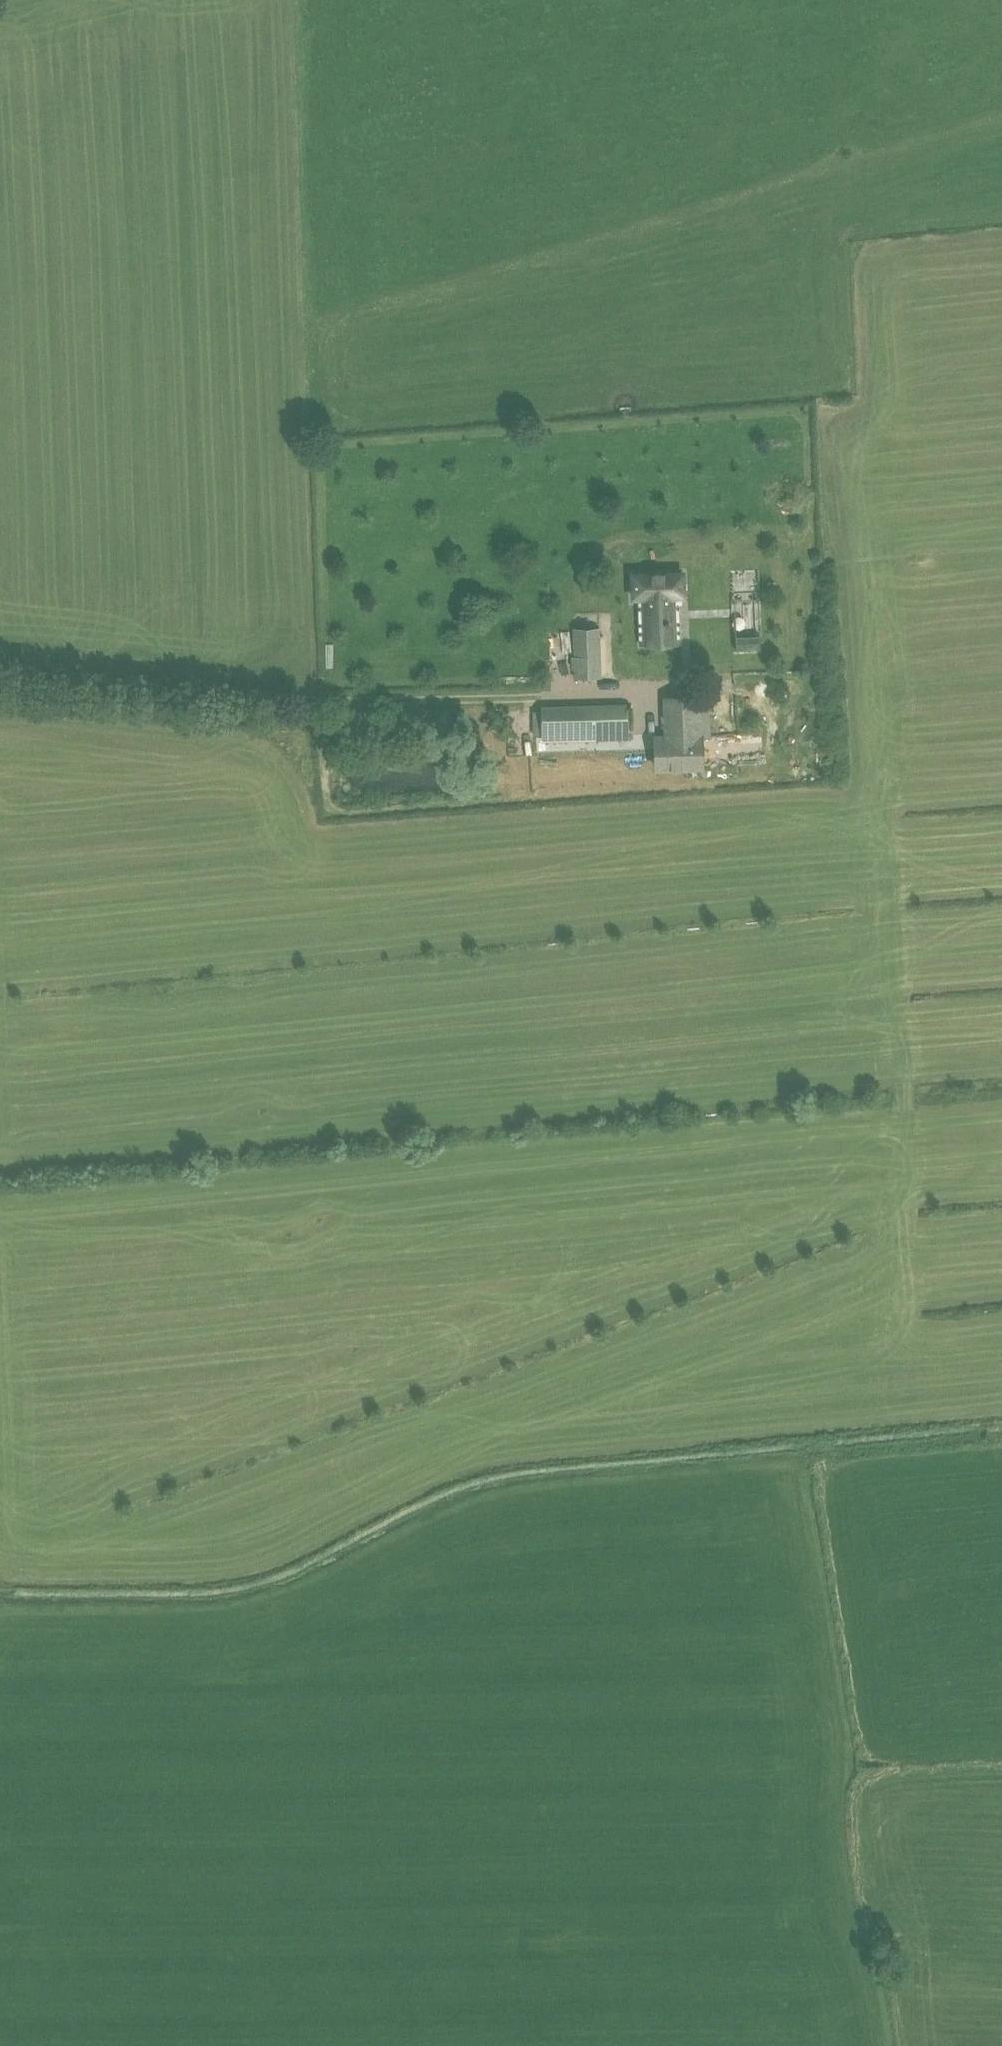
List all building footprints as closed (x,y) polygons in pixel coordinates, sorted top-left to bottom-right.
[(682,590),(682,567),(632,567),(632,590),(637,590),(638,637),(678,637),(677,590),(682,590)] [(600,676),(599,628),(573,629),(575,677),(600,676)] [(654,771),(705,768),(702,695),(662,695),(661,731),(653,733),(654,771)] [(626,704),(540,705),(541,740),(627,738),(626,704)]
